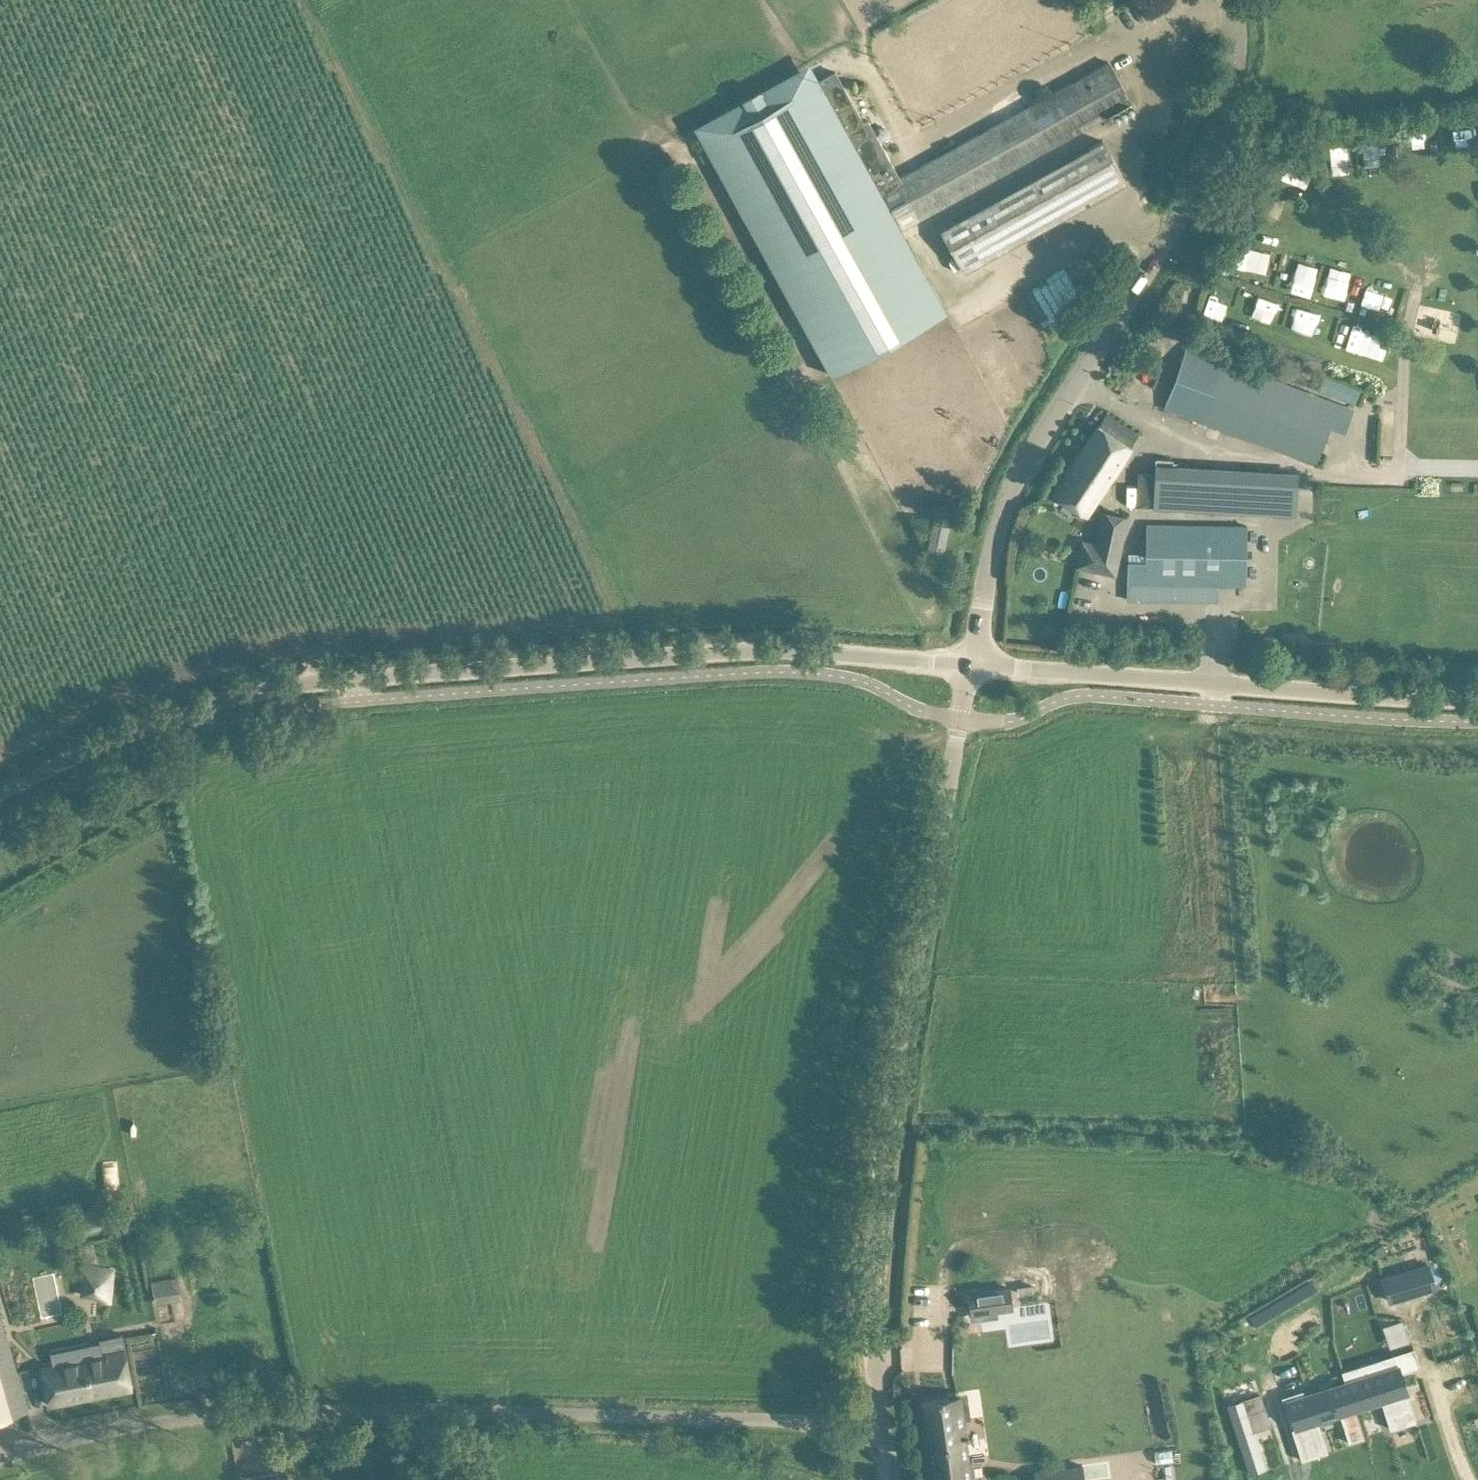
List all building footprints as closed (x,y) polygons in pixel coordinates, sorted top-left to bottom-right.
[(711,156),(822,357),(831,374),(946,311),(901,229),(914,221),(1131,102),(1108,62),(899,176),(868,120),(864,122),(835,71),(819,80),(704,143),(706,148),(699,152),(704,161),(711,156)] [(1103,140),(941,229),(965,271),(1126,182),(1103,140)] [(1261,269),(1263,249),(1246,248),(1244,268),(1261,269)] [(1343,304),(1354,270),(1332,263),(1321,297),(1343,304)] [(1236,286),(1228,313),(1278,327),(1286,300),(1236,286)] [(1209,287),(1206,305),(1225,309),(1228,291),(1209,287)] [(1339,342),(1363,345),(1366,324),(1342,322),(1339,342)] [(1164,407),(1183,414),(1316,464),(1331,423),(1345,428),(1352,409),(1186,347),(1164,407)] [(1266,358),(1262,369),(1275,374),(1279,363),(1266,358)] [(1139,435),(1106,414),(1053,493),(1086,514),(1139,435)] [(1154,498),(1153,505),(1294,513),(1297,482),(1277,480),(1278,470),(1177,463),(1177,465),(1155,464),(1155,474),(1141,473),(1139,497),(1154,498)] [(1081,538),(1075,564),(1090,567),(1106,571),(1109,556),(1118,558),(1128,515),(1103,510),(1096,542),(1081,538)] [(943,551),(949,525),(933,522),(928,548),(943,551)] [(1128,560),(1128,583),(1246,585),(1247,525),(1146,524),(1146,560),(1128,560)] [(1427,1262),(1412,1267),(1419,1291),(1434,1286),(1427,1262)] [(1397,1272),(1382,1277),(1389,1300),(1405,1295),(1397,1272)] [(177,1277),(152,1282),(156,1303),(181,1298),(177,1277)] [(1031,1284),(1017,1286),(1018,1293),(1033,1291),(1031,1284)] [(1009,1288),(969,1294),(972,1313),(1012,1307),(1009,1288)] [(29,1410),(0,1312),(0,1419),(29,1410)] [(99,1351),(42,1363),(50,1404),(132,1388),(122,1336),(97,1341),(99,1351)] [(1395,1353),(1342,1370),(1345,1381),(1346,1381),(1355,1408),(1381,1399),(1390,1429),(1417,1420),(1407,1391),(1402,1392),(1400,1384),(1405,1383),(1395,1353)] [(1303,1389),(1281,1396),(1287,1414),(1292,1413),(1297,1427),(1292,1429),(1302,1459),(1328,1451),(1318,1419),(1340,1413),(1349,1442),(1363,1437),(1363,1438),(1364,1437),(1355,1408),(1354,1408),(1346,1381),(1345,1381),(1305,1394),(1303,1389)] [(1260,1393),(1227,1404),(1246,1461),(1262,1456),(1253,1429),(1270,1424),(1260,1393)] [(940,1398),(920,1401),(931,1479),(971,1479),(972,1479),(960,1395),(940,1398)] [(1036,1479),(1085,1479),(1082,1464),(1035,1471),(1036,1479)]
